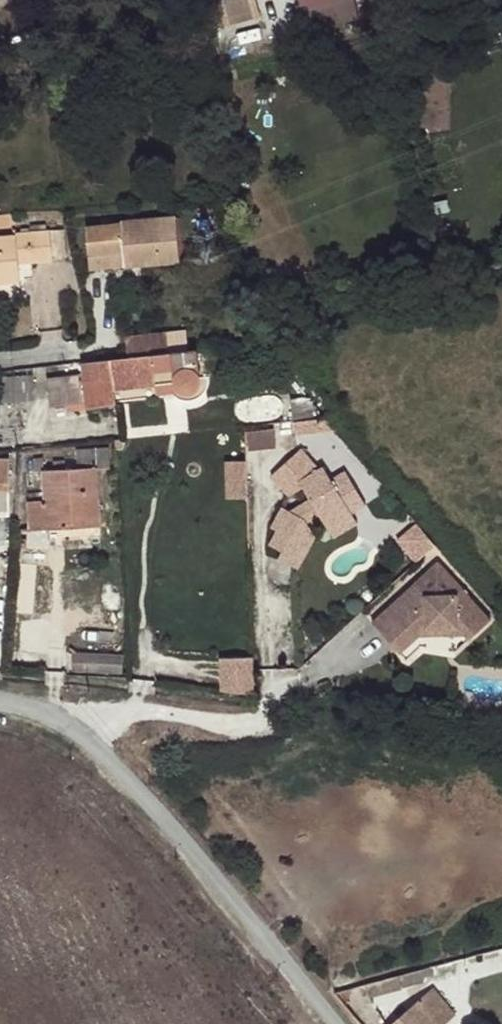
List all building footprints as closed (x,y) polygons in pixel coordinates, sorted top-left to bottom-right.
[(216,30),(264,14),(259,0),(206,0),(216,30)] [(123,255),(124,266),(179,262),(175,221),(86,227),(88,257),(123,255)] [(0,240),(0,283),(19,281),(18,263),(51,261),(49,232),(17,235),(16,238),(0,240)] [(89,269),(124,266),(123,255),(88,257),(89,269)] [(124,338),(128,358),(169,352),(165,335),(124,338)] [(128,360),(81,364),(83,374),(46,380),(50,408),(67,405),(85,403),(86,409),(115,404),(114,391),(153,386),(154,385),(175,383),(176,387),(178,392),(183,393),(188,393),(195,391),(199,385),(199,379),(197,374),(195,349),(169,352),(128,358),(128,360)] [(16,402),(20,402),(32,401),(31,378),(13,379),(16,402)] [(13,379),(0,379),(0,392),(2,392),(2,403),(16,402),(13,379)] [(155,393),(178,392),(176,387),(175,383),(154,385),(153,386),(155,393)] [(323,419),(305,398),(289,400),(293,423),(323,419)] [(85,403),(67,405),(68,413),(86,409),(85,403)] [(277,445),(276,427),(249,428),(250,446),(277,445)] [(108,468),(107,450),(76,451),(77,469),(41,472),(43,493),(28,495),(30,529),(99,525),(95,469),(108,468)] [(343,499),(356,490),(343,470),(330,479),(321,465),(307,473),(292,456),(269,475),(284,495),(301,486),(309,500),(312,504),(296,514),(291,511),(281,506),(269,528),(276,531),(269,546),(279,551),(276,557),(296,567),(313,535),(305,523),(318,515),(326,527),(352,511),(343,499)] [(226,459),(228,496),(248,495),(246,458),(226,459)] [(9,491),(9,460),(0,460),(0,491),(9,491)] [(364,503),(356,490),(343,499),(352,511),(364,503)] [(312,504),(309,500),(291,511),(296,514),(312,504)] [(358,523),(352,511),(326,527),(332,538),(358,523)] [(313,535),(326,527),(318,515),(305,523),(313,535)] [(396,539),(415,560),(433,543),(414,523),(396,539)] [(456,627),(463,635),(468,640),(490,620),(462,588),(454,594),(423,593),(414,583),(371,622),(398,653),(420,634),(419,626),(456,627)] [(421,633),(463,635),(456,627),(419,626),(420,634),(421,633)] [(255,691),(253,653),(219,655),(221,692),(255,691)] [(122,675),(122,657),(74,655),(74,672),(122,675)] [(423,981),(419,971),(378,981),(385,991),(423,981)] [(378,981),(368,984),(372,994),(385,991),(378,981)] [(402,1014),(391,1023),(441,1023),(452,1014),(431,989),(402,1014)]
